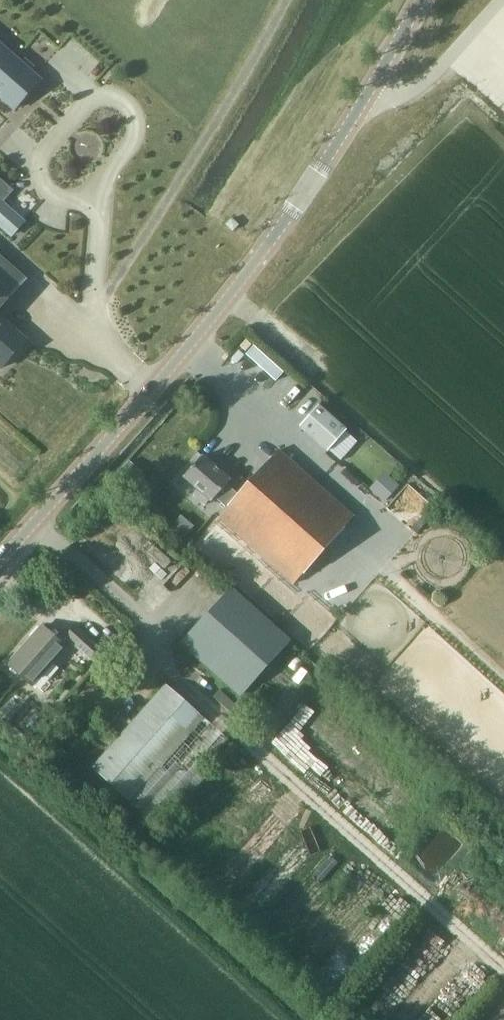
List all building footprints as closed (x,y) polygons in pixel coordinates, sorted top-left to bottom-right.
[(14,110),(41,80),(0,44),(0,97),(14,110)] [(0,174),(0,227),(10,237),(25,219),(3,199),(13,186),(0,174)] [(234,219),(228,225),(235,232),(241,225),(234,219)] [(0,260),(0,309),(25,282),(0,260)] [(1,370),(26,341),(0,317),(0,369),(1,370)] [(248,337),(220,367),(238,384),(247,375),(256,384),(276,363),(248,337)] [(328,451),(351,426),(316,395),(293,420),(328,451)] [(294,584),(354,516),(279,450),(240,494),(229,484),(231,481),(203,456),(184,477),(199,490),(194,495),(205,505),(210,499),(213,502),(217,498),(228,508),(219,518),(294,584)] [(382,470),(372,488),(390,498),(400,480),(382,470)] [(240,697),(291,640),(232,586),(180,643),(240,697)] [(33,686),(66,647),(42,626),(8,664),(33,686)] [(100,647),(76,626),(75,626),(66,636),(91,657),(100,647)] [(132,803),(205,719),(167,686),(93,769),(132,803)] [(238,887),(308,805),(288,788),(229,859),(231,860),(220,872),(238,887)] [(243,896),(264,915),(336,831),(315,813),(243,896)] [(290,941),(362,853),(340,835),(268,923),(290,941)]
